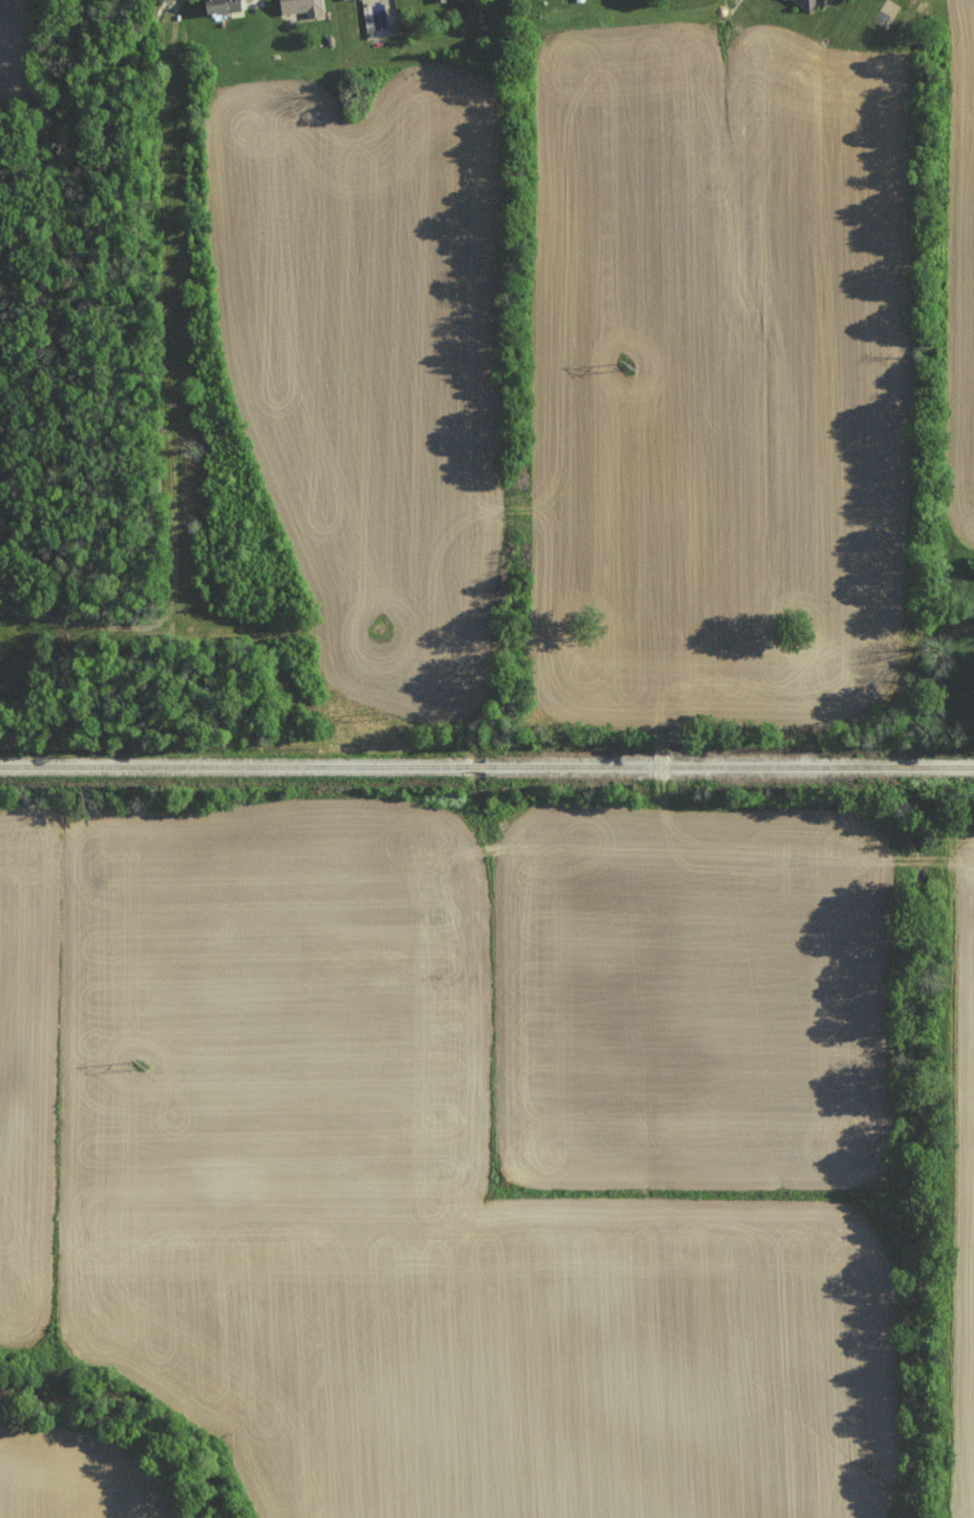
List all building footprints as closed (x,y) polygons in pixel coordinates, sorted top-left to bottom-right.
[(239,0),(197,0),(201,16),(240,6),(239,0)] [(318,0),(275,0),(277,14),(303,11),(304,18),(320,16),(318,0)] [(804,14),(819,1),(818,0),(792,0),(804,14)]
